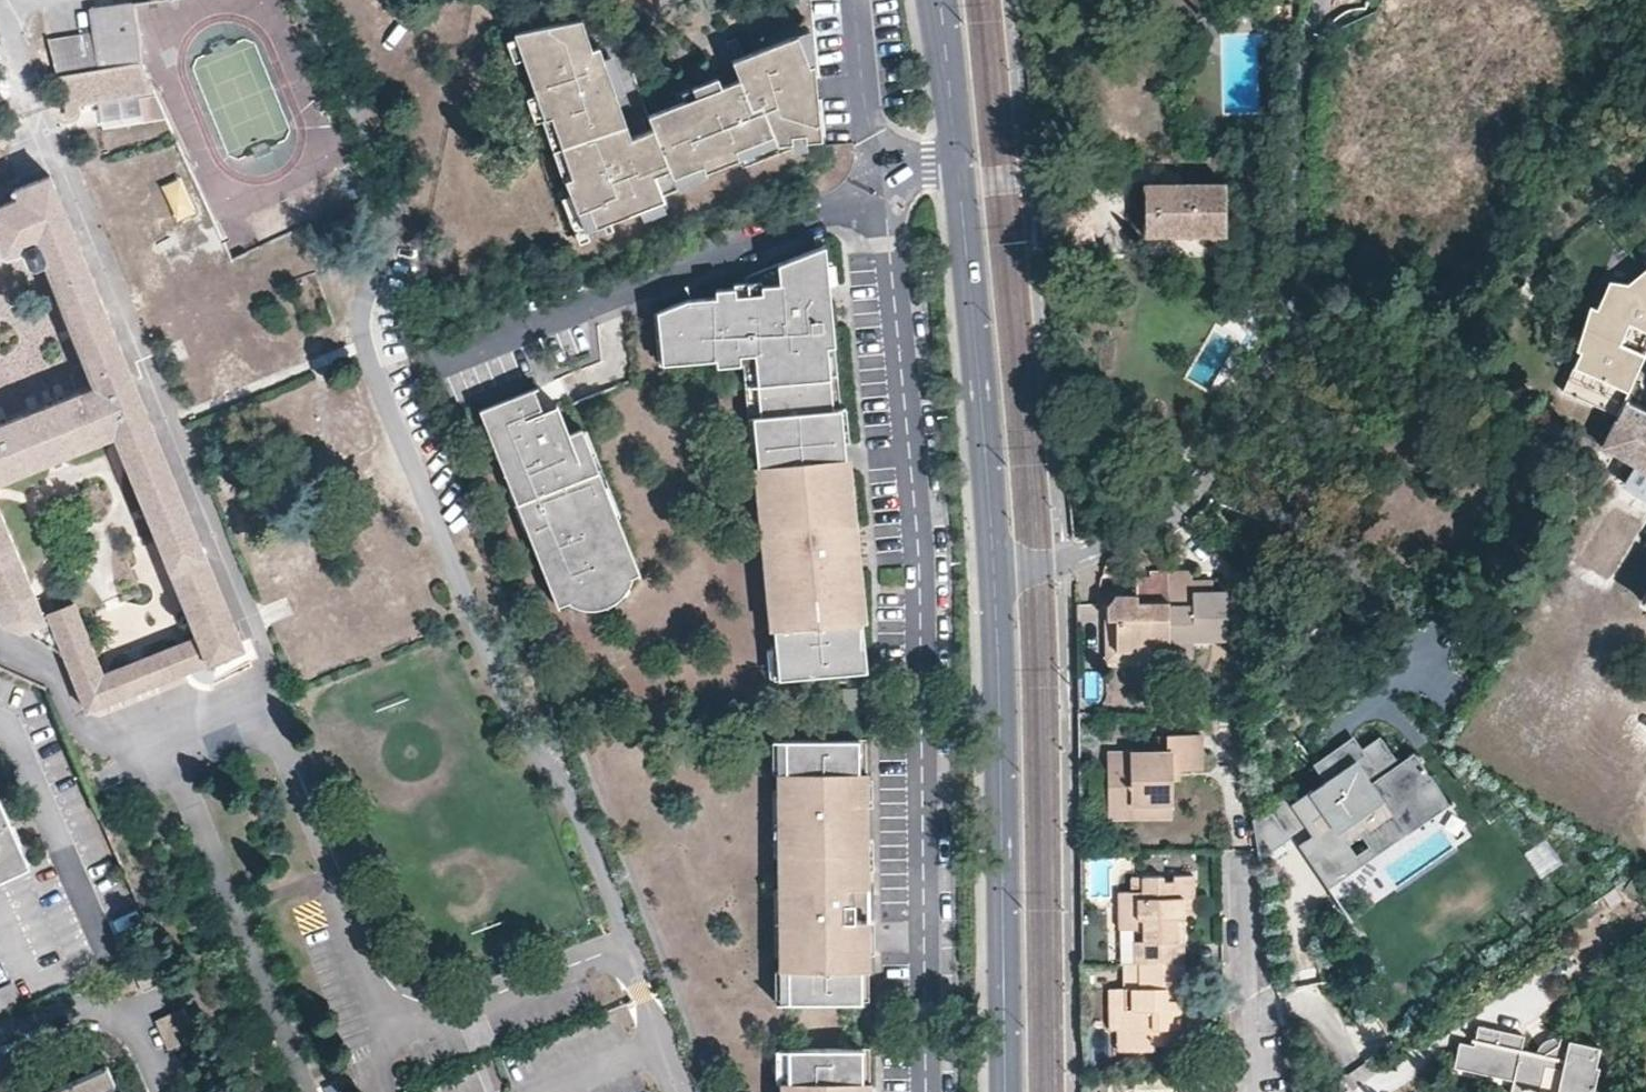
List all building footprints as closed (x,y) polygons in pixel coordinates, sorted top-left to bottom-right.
[(140,62),(133,2),(88,8),(92,33),(97,69),(139,62),(140,62)] [(1264,8),(1265,18),(1290,18),(1289,7),(1264,8)] [(596,50),(586,21),(519,36),(550,121),(555,119),(578,182),(572,184),(591,234),(668,201),(665,193),(681,186),(679,181),(707,170),(709,175),(744,161),(743,160),(740,151),(777,136),(780,143),(821,136),(814,28),(784,41),(736,62),(745,81),(750,93),(737,98),(733,87),(701,100),(655,120),(660,130),(637,140),(633,130),(610,67),(603,48),(596,50)] [(97,69),(92,33),(52,40),(62,75),(97,69)] [(139,62),(97,69),(62,75),(70,107),(155,93),(141,63),(140,62),(139,62)] [(713,83),(697,90),(701,100),(733,87),(728,76),(713,83)] [(745,81),(733,87),(737,98),(750,93),(745,81)] [(555,119),(550,121),(572,184),(578,182),(555,119)] [(655,120),(633,130),(637,140),(660,130),(655,120)] [(743,160),(780,143),(777,136),(740,151),(743,160)] [(679,181),(681,186),(709,175),(707,170),(679,181)] [(3,620),(64,649),(88,708),(243,645),(51,174),(16,188),(19,199),(0,207),(0,245),(2,250),(12,255),(26,249),(31,262),(40,265),(46,264),(87,365),(82,367),(78,376),(84,388),(0,423),(0,481),(114,434),(195,635),(102,673),(74,603),(44,615),(0,508),(0,612),(3,620)] [(1224,185),(1159,185),(1143,185),(1143,202),(1143,240),(1162,240),(1224,240),(1224,185)] [(780,269),(781,279),(764,281),(763,281),(763,288),(738,291),(737,283),(717,285),(717,293),(687,295),(659,307),(664,360),(718,355),(719,362),(743,359),(742,350),(756,349),(762,409),(755,413),(758,446),(760,462),(755,462),(771,626),(776,626),(780,674),(869,666),(864,617),(869,616),(863,564),(853,453),(848,453),(843,405),(835,402),(829,341),(837,341),(831,293),(825,241),(780,259),(780,269)] [(780,269),(780,259),(749,272),(749,278),(763,277),(764,281),(781,279),(780,269)] [(1597,275),(1562,388),(1617,415),(1625,398),(1645,409),(1645,379),(1610,361),(1622,324),(1635,281),(1645,283),(1645,261),(1625,277),(1597,275)] [(749,278),(736,279),(737,283),(738,291),(763,288),(763,281),(764,281),(763,277),(749,278)] [(753,446),(758,446),(755,413),(762,409),(756,349),(742,350),(743,359),(745,359),(753,446)] [(536,384),(482,406),(559,601),(569,597),(580,602),(589,604),(604,602),(612,600),(620,595),(625,589),(632,579),(634,572),(642,569),(584,424),(571,429),(559,401),(545,407),(536,384)] [(1602,443),(1641,465),(1645,468),(1645,409),(1625,398),(1617,415),(1604,439),(1602,438),(1601,440),(1603,441),(1602,443)] [(1641,465),(1630,482),(1645,492),(1645,468),(1641,465)] [(1153,641),(1172,641),(1172,633),(1171,573),(1171,567),(1152,566),(1152,573),(1140,572),(1139,575),(1139,590),(1139,600),(1132,600),(1132,590),(1118,590),(1111,598),(1110,616),(1119,616),(1119,648),(1152,648),(1153,641)] [(1172,633),(1196,633),(1229,634),(1229,589),(1229,588),(1228,587),(1227,587),(1214,586),(1195,586),(1195,574),(1194,568),(1171,567),(1171,573),(1172,633)] [(1213,576),(1195,574),(1195,586),(1214,586),(1213,576)] [(1119,616),(1110,616),(1110,648),(1119,648),(1119,616)] [(1172,641),(1172,652),(1196,652),(1196,633),(1172,633),(1172,641)] [(1152,655),(1172,655),(1172,652),(1172,641),(1153,641),(1152,648),(1152,655)] [(860,714),(859,684),(844,685),(845,714),(860,714)] [(1176,799),(1176,773),(1177,765),(1183,765),(1206,765),(1207,732),(1171,731),(1171,747),(1169,748),(1114,747),(1113,811),(1136,811),(1137,798),(1176,799)] [(787,768),(788,735),(774,736),(774,768),(778,768),(787,768)] [(861,735),(789,735),(787,768),(778,768),(777,998),(864,997),(863,966),(872,966),(872,901),(870,767),(861,767),(861,735)] [(1302,839),(1328,878),(1447,800),(1415,746),(1396,758),(1383,738),(1254,819),(1265,864),(1302,839)] [(27,857),(0,791),(0,868),(27,857)] [(1176,811),(1176,799),(1137,798),(1136,811),(1174,812),(1176,811)] [(1527,852),(1539,873),(1558,862),(1546,841),(1527,852)] [(1141,961),(1185,961),(1184,916),(1182,916),(1180,915),(1180,914),(1180,897),(1180,896),(1181,896),(1182,895),(1183,895),(1197,896),(1196,872),(1178,872),(1178,878),(1167,877),(1167,873),(1148,872),(1148,887),(1124,887),(1124,924),(1146,924),(1147,936),(1146,937),(1138,937),(1137,937),(1137,938),(1137,961),(1141,961)] [(1182,916),(1184,916),(1197,916),(1197,896),(1183,895),(1182,895),(1181,896),(1180,896),(1180,897),(1180,914),(1180,915),(1182,916)] [(1147,936),(1146,924),(1124,924),(1124,961),(1137,961),(1137,938),(1137,937),(1138,937),(1146,937),(1147,936)] [(1140,986),(1141,961),(1137,961),(1124,961),(1119,960),(1119,987),(1140,986)] [(1188,961),(1185,961),(1141,961),(1140,986),(1119,987),(1119,1028),(1128,1028),(1128,1050),(1158,1050),(1159,1044),(1172,1044),(1172,1050),(1199,1050),(1199,1007),(1195,1007),(1185,1007),(1185,983),(1187,983),(1188,961)] [(1195,983),(1187,983),(1185,983),(1185,1007),(1195,1007),(1195,983)] [(12,984),(0,989),(0,1008),(1,1010),(20,1002),(12,984)] [(1119,1028),(1119,987),(1109,987),(1110,1027),(1119,1028)] [(187,1007),(160,1020),(173,1052),(202,1039),(187,1007)] [(1119,1050),(1128,1050),(1128,1028),(1119,1028),(1119,1050)] [(1455,1072),(1546,1091),(1592,1091),(1597,1067),(1594,1066),(1599,1046),(1567,1039),(1567,1040),(1559,1042),(1548,1046),(1541,1052),(1540,1055),(1524,1052),(1527,1041),(1481,1031),(1477,1050),(1461,1047),(1455,1072)] [(874,1076),(864,1075),(864,1044),(791,1045),(791,1076),(790,1076),(782,1078),(782,1091),(874,1091),(874,1076)] [(790,1076),(790,1046),(777,1046),(778,1077),(781,1077),(790,1076)] [(1420,1073),(1403,1046),(1365,1070),(1379,1091),(1390,1091),(1420,1073)] [(44,1090),(44,1091),(118,1091),(105,1064),(44,1090)]
